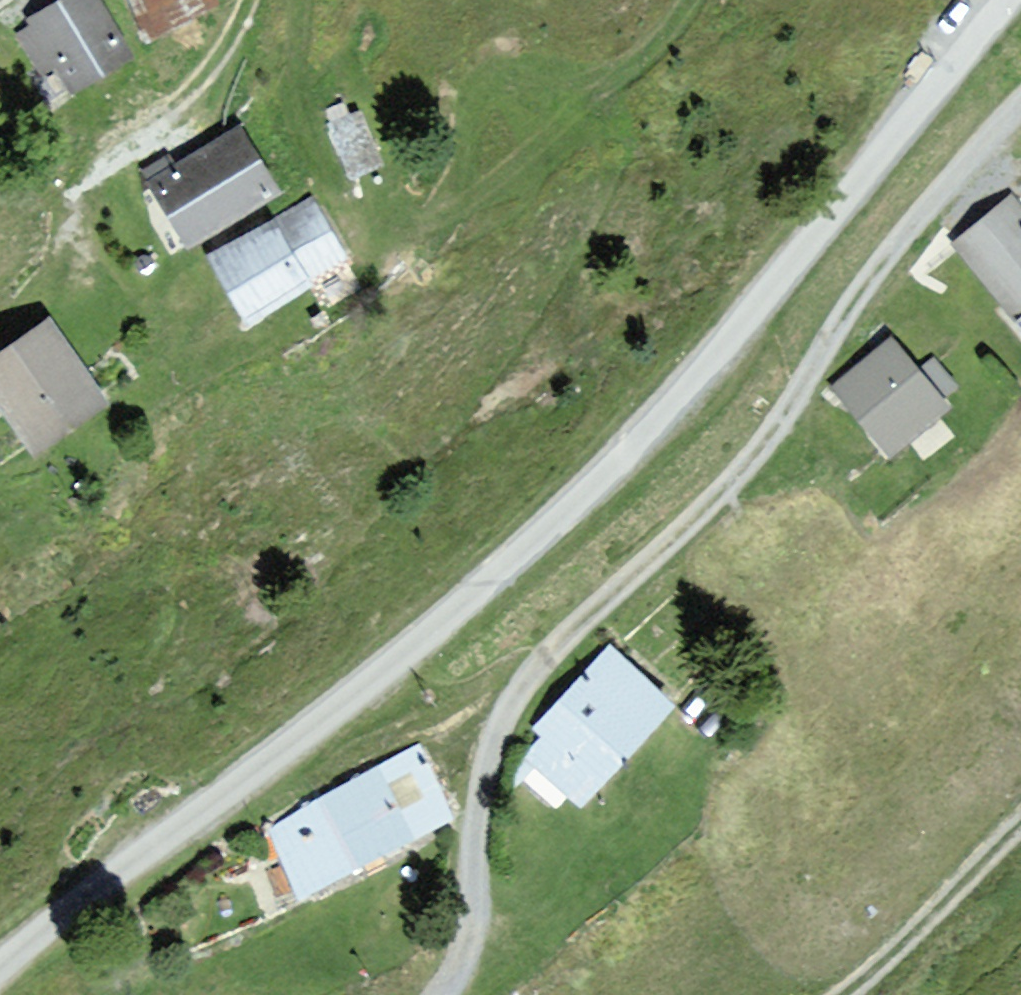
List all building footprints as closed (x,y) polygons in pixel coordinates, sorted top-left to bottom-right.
[(26,19),(30,26),(20,31),(42,70),(55,63),(69,89),(131,54),(100,0),(59,0),(26,19)] [(150,30),(213,3),(212,0),(137,0),(150,30)] [(237,121),(161,166),(157,209),(183,251),(280,193),(237,121)] [(314,191),(204,248),(241,318),(351,261),(314,191)] [(950,245),(1013,318),(1020,311),(1020,202),(1013,192),(950,245)] [(0,351),(0,415),(27,455),(105,404),(48,319),(0,351)] [(887,341),(834,386),(887,449),(943,401),(937,394),(954,380),(933,355),(913,372),(887,341)] [(522,757),(580,811),(676,710),(610,647),(537,723),(546,732),(522,757)] [(303,800),(270,829),(293,898),(451,818),(422,745),(303,800)]
